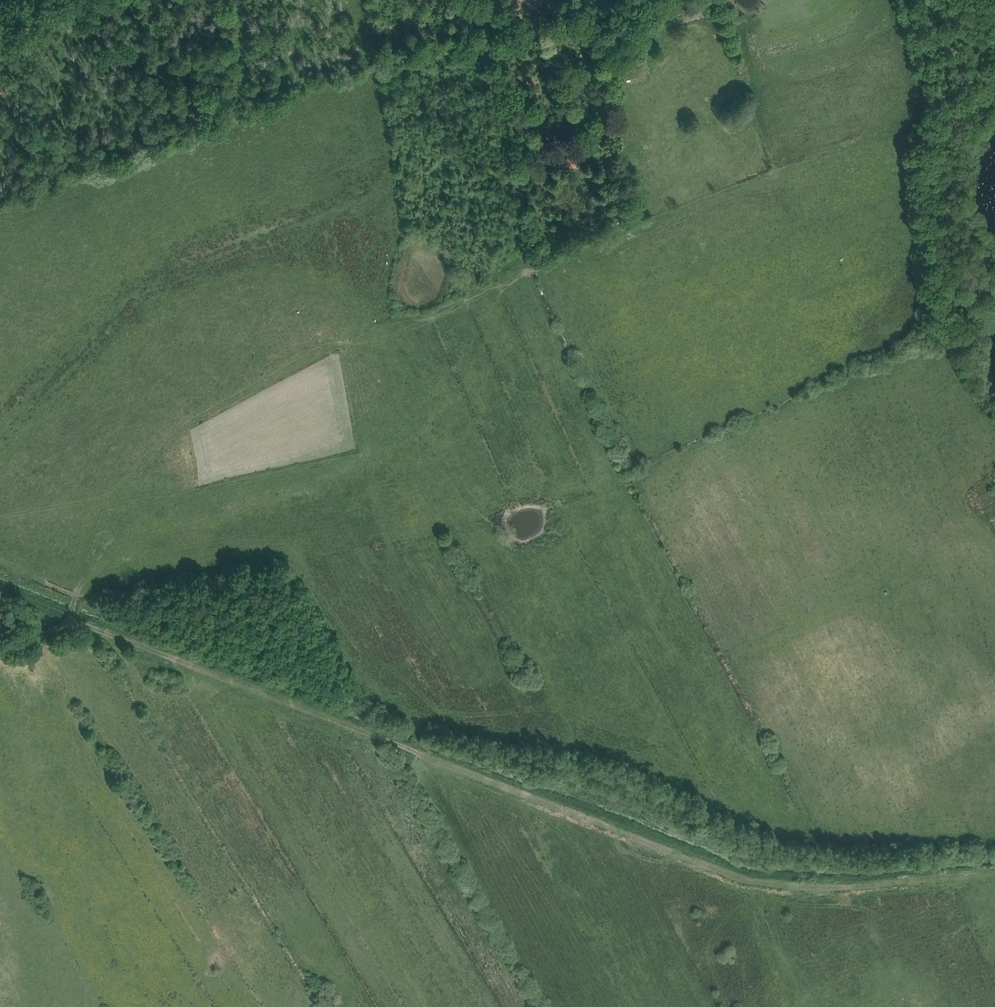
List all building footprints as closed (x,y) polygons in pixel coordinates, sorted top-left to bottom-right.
[(576,158),(563,160),(564,164),(569,164),(569,167),(577,166),(576,158)]
